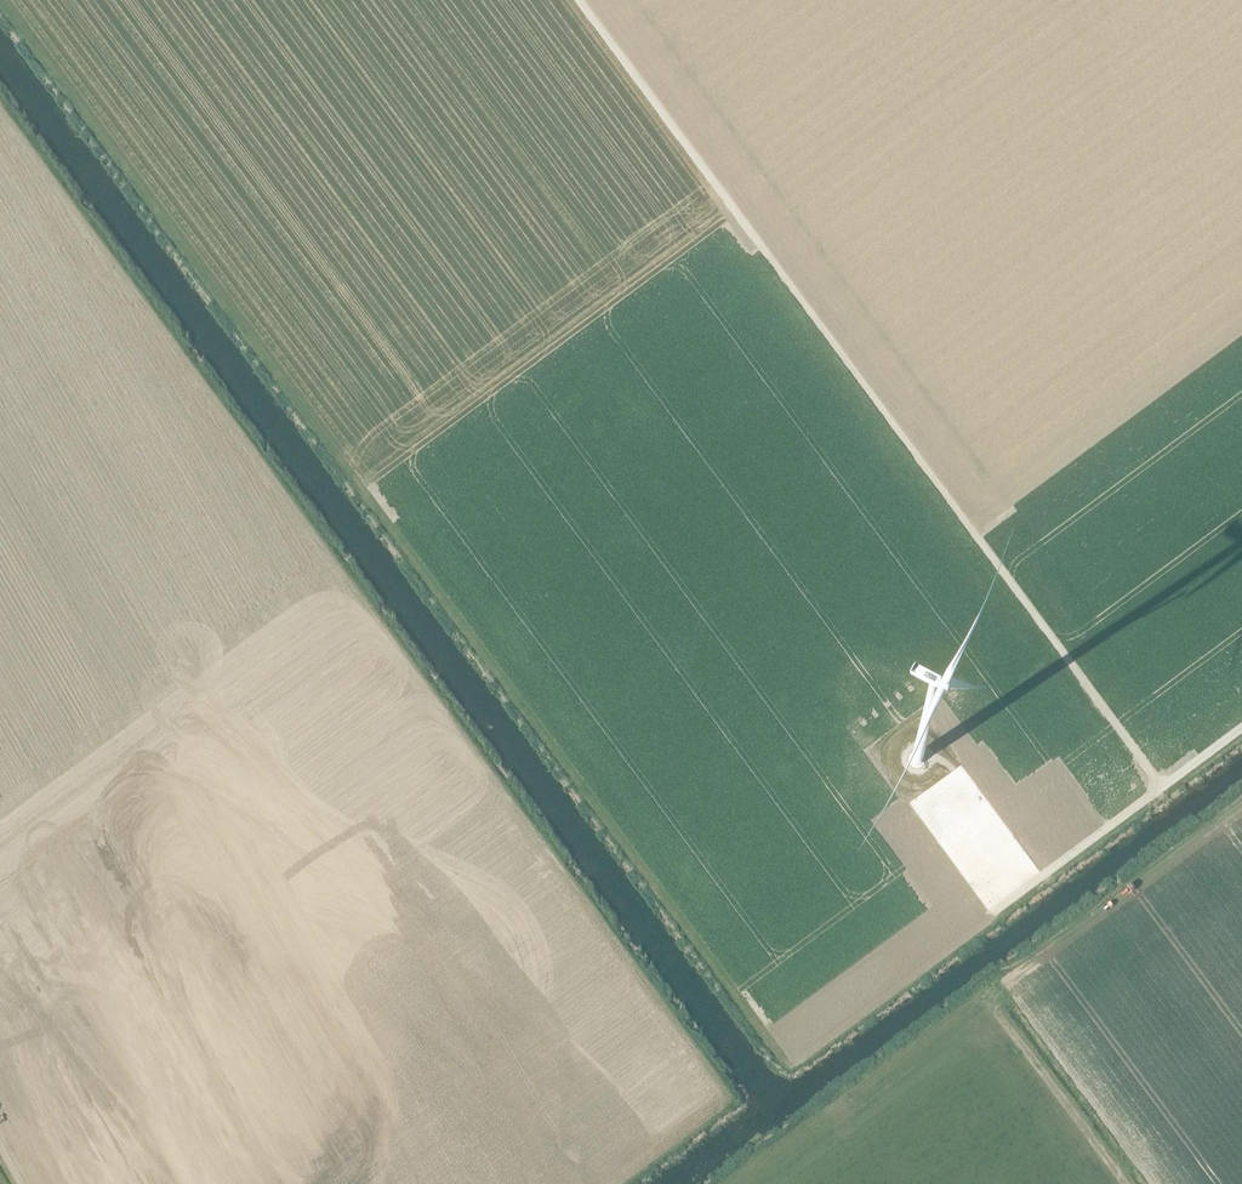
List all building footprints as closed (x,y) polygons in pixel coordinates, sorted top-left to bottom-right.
[(929,761),(929,760),(929,758),(929,757),(928,755),(927,754),(927,752),(926,751),(925,750),(923,749),(922,749),(921,748),(919,748),(918,747),(916,748),(915,748),(913,748),(912,749),(910,749),(909,750),(908,751),(907,752),(906,754),(906,755),(905,757),(905,758),(905,760),(905,761),(905,763),(906,764),(906,765),(907,767),(908,768),(909,769),(910,770),(912,771),(913,771),(915,772),(916,772),(918,772),(919,772),(921,771),(922,771),(923,770),(925,769),(926,768),(927,767),(927,765),(928,764),(929,763),(929,761)]
